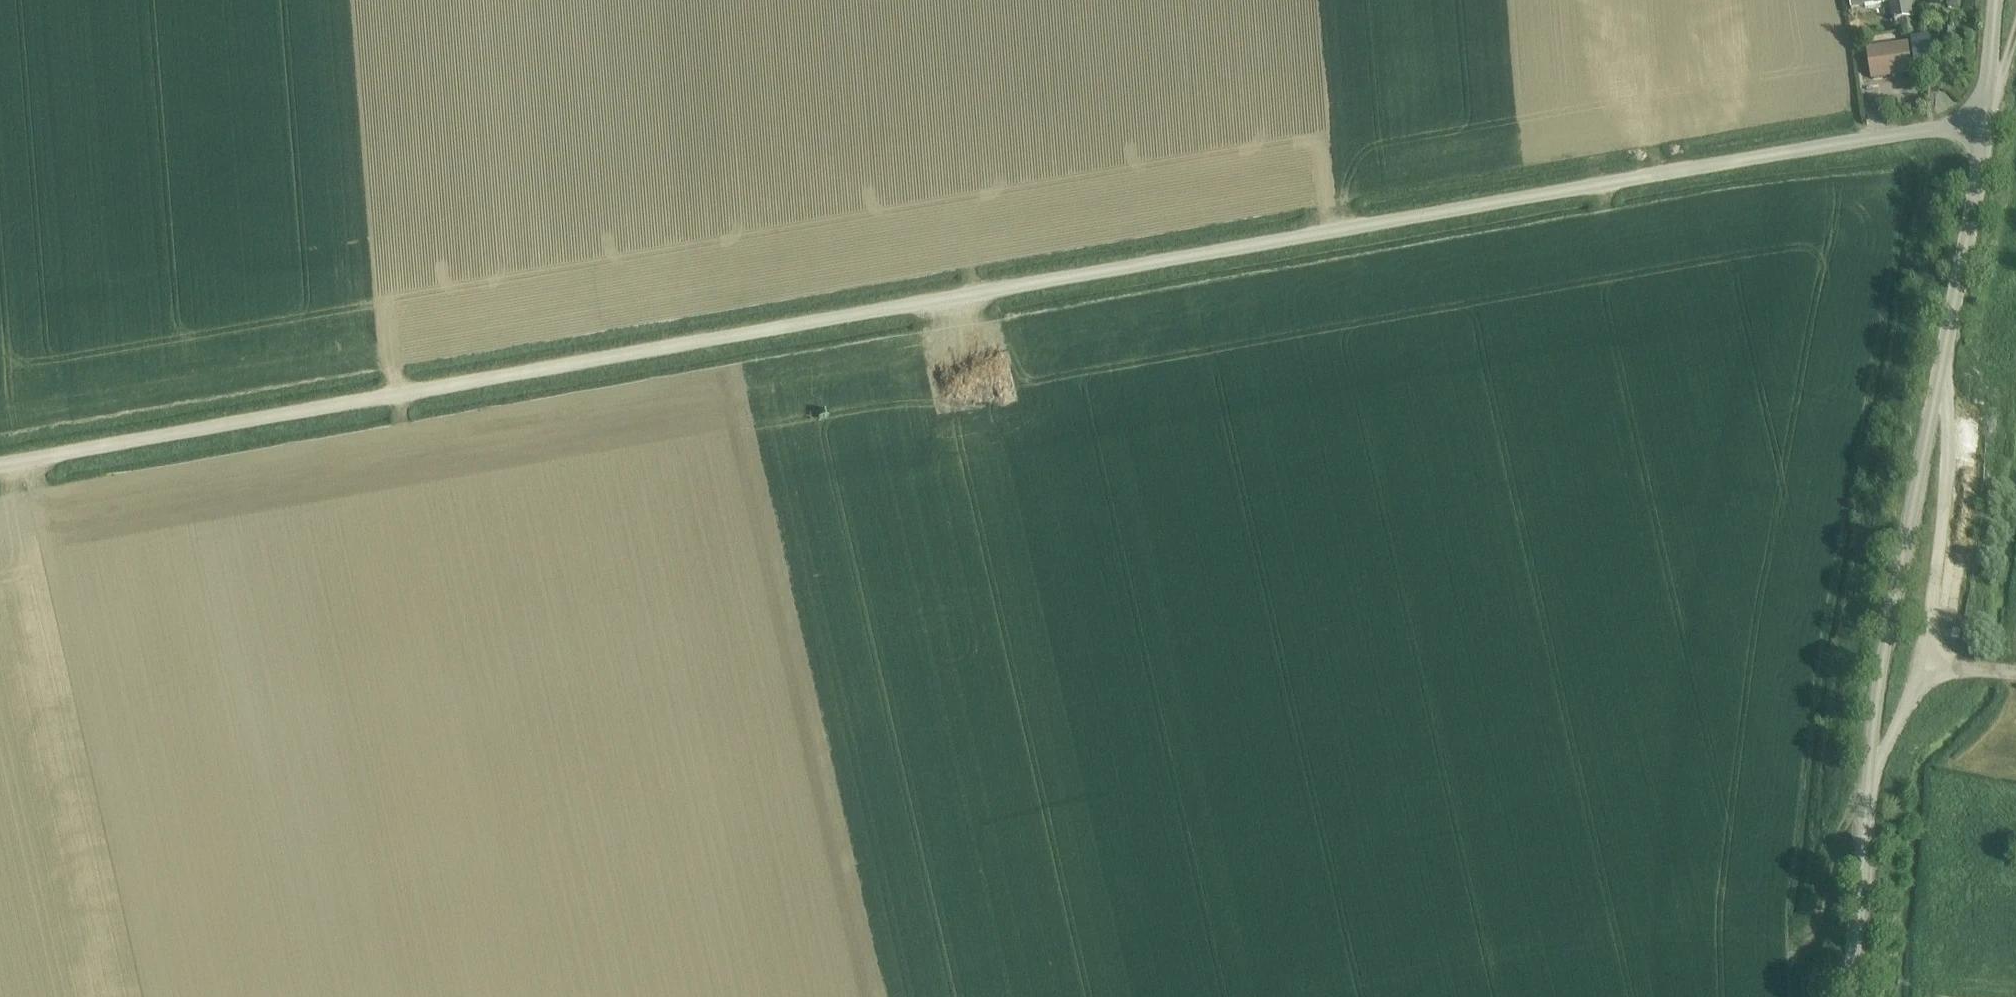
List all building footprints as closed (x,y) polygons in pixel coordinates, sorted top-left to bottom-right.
[(1851,8),(1865,6),(1866,9),(1875,8),(1875,4),(1891,2),(1894,22),(1900,21),(1902,33),(1914,31),(1912,19),(1915,19),(1912,0),(1906,0),(1902,1),(1902,0),(1850,0),(1851,8)] [(1955,8),(1960,9),(1961,0),(1949,0),(1948,7),(1955,8)] [(1949,40),(1947,51),(1954,52),(1956,29),(1952,28),(1949,28),(1948,40),(1949,40)] [(1928,36),(1912,38),(1916,67),(1932,65),(1928,36)] [(1906,43),(1861,50),(1866,80),(1911,73),(1906,43)]
